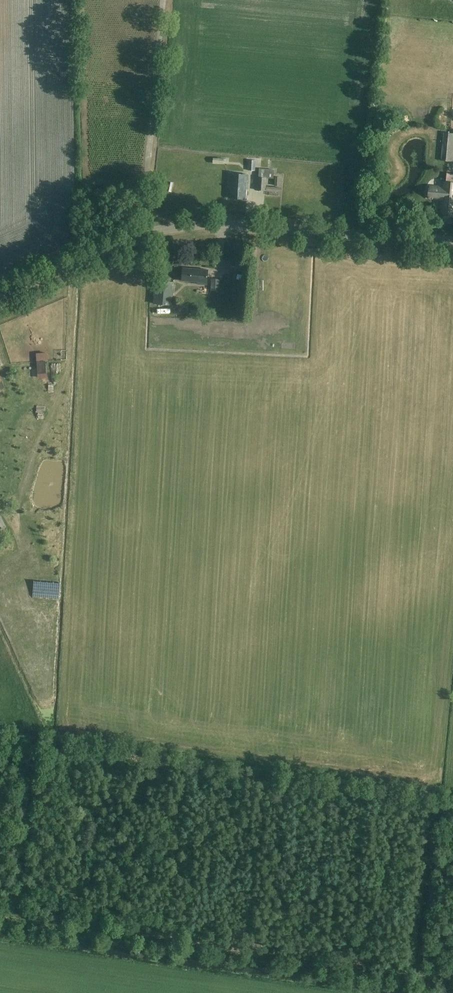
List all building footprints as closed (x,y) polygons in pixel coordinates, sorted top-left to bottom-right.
[(444,132),(441,159),(452,161),(452,132),(444,132)] [(249,159),(248,170),(258,170),(258,161),(255,160),(255,159),(249,159)] [(443,172),(452,171),(452,167),(447,168),(447,161),(442,162),(443,172)] [(259,176),(273,177),(274,169),(259,168),(259,176)] [(246,199),(248,175),(230,174),(228,198),(246,199)] [(257,190),(265,190),(266,177),(258,177),(257,190)] [(443,181),(443,187),(430,186),(429,198),(442,200),(440,215),(452,216),(452,182),(443,181)] [(232,261),(231,269),(243,271),(244,263),(232,261)] [(206,285),(207,270),(182,268),(181,281),(197,282),(197,284),(206,285)] [(220,279),(212,278),(211,290),(219,291),(220,279)] [(172,305),(174,282),(156,280),(154,303),(172,305)]
